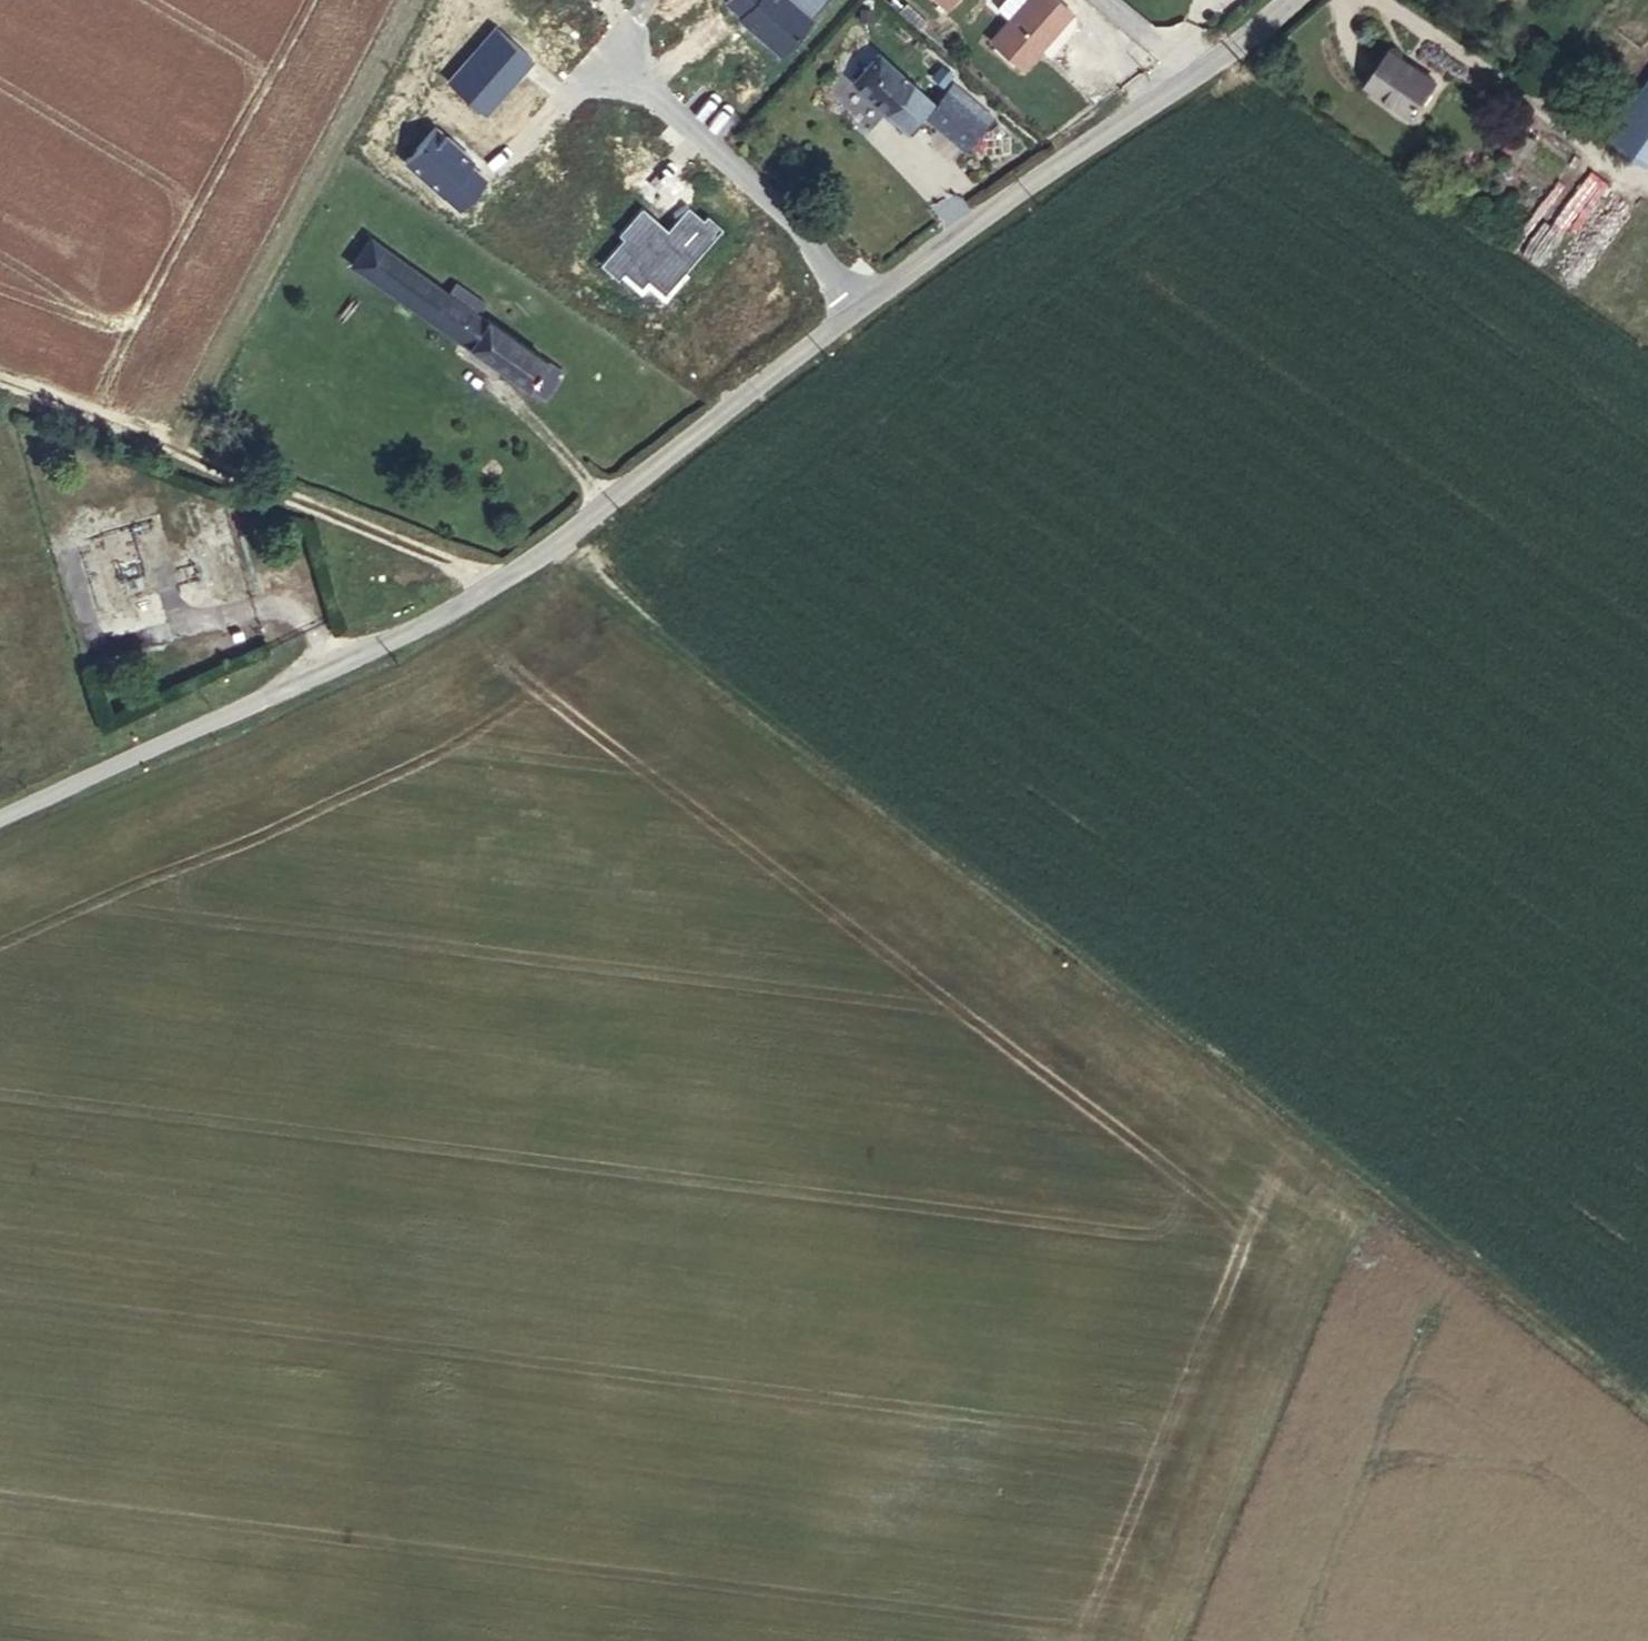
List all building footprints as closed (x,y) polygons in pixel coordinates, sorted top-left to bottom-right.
[(1054,0),(1031,0),(985,44),(1015,74),(1060,32),(1058,29),(1070,18),(1054,0)] [(1437,60),(1391,29),(1365,66),(1411,97),(1437,60)] [(920,89),(878,47),(851,76),(892,117),(920,89)] [(982,124),(988,118),(953,83),(947,89),(982,124)] [(1612,136),(1637,153),(1647,136),(1647,84),(1612,136)] [(901,126),(929,98),(920,89),(892,117),(901,126)] [(959,148),(982,124),(947,89),(923,112),(959,148)] [(445,291),(359,227),(340,254),(528,387),(546,363),(481,315),(486,308),(451,281),(445,291)] [(546,363),(528,387),(545,399),(562,375),(546,363)]
